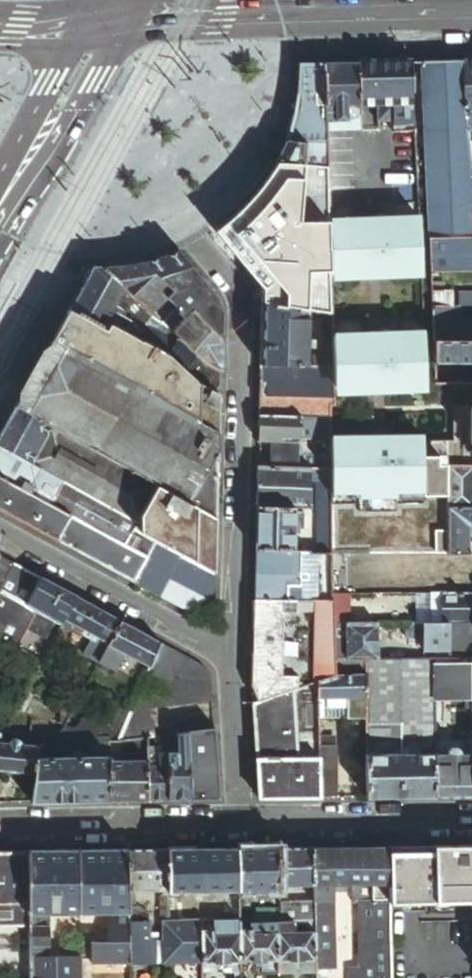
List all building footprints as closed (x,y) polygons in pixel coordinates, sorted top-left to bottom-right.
[(463,62),(469,123),(470,131),(471,130),(471,61),(463,62)] [(469,123),(463,62),(420,63),(421,94),(425,127),(426,127),(469,123)] [(414,119),(411,63),(359,64),(360,106),(376,106),(380,106),(392,106),(392,120),(414,119)] [(360,106),(359,64),(323,65),(325,121),(346,120),(345,107),(360,106)] [(303,165),(326,167),(325,127),(325,121),(323,65),(300,66),(299,83),(295,101),(294,116),(292,126),(291,128),(286,143),(305,145),(303,165)] [(361,126),(360,106),(359,110),(357,114),(355,116),(351,119),(348,120),(346,120),(325,121),(325,127),(361,126)] [(345,107),(346,120),(348,120),(351,119),(355,116),(357,114),(359,110),(360,106),(345,107)] [(392,123),(392,120),(392,106),(380,106),(376,106),(376,123),(392,123)] [(393,132),(414,131),(414,119),(392,120),(392,123),(393,132)] [(470,131),(469,123),(426,127),(427,136),(426,137),(428,204),(437,203),(471,200),(471,151),(471,141),(470,131)] [(277,163),(303,165),(305,145),(286,143),(281,155),(277,163)] [(152,169),(160,173),(169,155),(161,151),(152,169)] [(303,165),(277,163),(245,199),(211,228),(261,304),(297,309),(266,235),(326,167),(303,165)] [(437,203),(437,209),(438,222),(471,217),(471,200),(437,203)] [(438,222),(437,209),(427,210),(429,238),(449,238),(471,237),(471,217),(438,222)] [(421,277),(419,221),(328,225),(329,238),(329,255),(330,274),(355,273),(366,273),(366,279),(386,279),(386,271),(394,271),(394,278),(421,277)] [(449,238),(429,238),(430,272),(451,271),(451,270),(450,260),(450,252),(450,244),(449,238)] [(152,261),(145,263),(172,291),(180,288),(190,298),(198,293),(192,284),(202,279),(179,252),(169,256),(159,259),(152,261)] [(468,252),(450,252),(450,260),(451,270),(456,270),(456,269),(456,260),(468,252)] [(471,271),(471,252),(468,252),(456,260),(456,269),(456,270),(457,271),(471,271)] [(172,291),(145,263),(138,264),(128,265),(106,267),(145,307),(150,313),(172,291)] [(145,307),(106,267),(96,268),(90,271),(81,288),(70,308),(102,326),(106,320),(124,330),(129,321),(130,319),(112,310),(116,304),(126,309),(137,319),(145,307)] [(208,288),(202,279),(192,284),(198,293),(200,294),(208,288)] [(211,290),(208,288),(200,294),(200,296),(192,301),(190,298),(180,288),(172,291),(189,309),(198,301),(201,301),(210,309),(211,308),(205,295),(211,290)] [(214,294),(211,290),(205,295),(211,308),(210,309),(213,313),(218,317),(221,313),(214,294)] [(189,309),(172,291),(150,313),(153,316),(167,328),(171,332),(189,309)] [(448,292),(431,292),(432,306),(448,306),(448,300),(448,292)] [(200,296),(200,294),(198,293),(190,298),(192,301),(200,296)] [(460,305),(471,305),(471,297),(459,297),(460,300),(460,305)] [(198,301),(189,309),(203,323),(213,313),(210,309),(201,301),(198,301)] [(307,365),(308,310),(297,309),(261,304),(260,364),(307,365)] [(448,306),(432,306),(434,340),(458,340),(458,323),(457,305),(448,306)] [(145,325),(153,316),(150,313),(145,307),(137,319),(145,325)] [(102,326),(70,308),(61,324),(52,340),(85,359),(102,326)] [(203,323),(189,309),(171,332),(178,338),(220,375),(221,342),(203,323)] [(312,365),(332,365),(331,340),(331,313),(321,312),(321,348),(323,348),(323,358),(312,358),(312,365)] [(213,313),(203,323),(221,342),(222,315),(221,313),(218,317),(213,313)] [(162,337),(167,328),(153,316),(145,325),(162,337)] [(179,411),(195,381),(168,354),(157,348),(140,338),(124,330),(106,320),(102,326),(85,359),(179,411)] [(129,321),(124,330),(140,338),(143,333),(143,329),(129,321)] [(458,323),(458,340),(471,340),(471,322),(458,323)] [(173,345),(178,338),(171,332),(167,328),(162,337),(166,341),(173,345)] [(140,338),(157,348),(159,342),(143,333),(140,338)] [(426,392),(424,335),(331,340),(332,365),(333,389),(360,388),(371,387),(372,394),(392,394),(391,386),(399,386),(399,393),(426,392)] [(220,394),(220,375),(178,338),(173,345),(168,354),(195,381),(220,394)] [(85,359),(52,340),(47,349),(15,406),(52,426),(135,472),(159,486),(177,495),(180,497),(216,517),(219,434),(179,411),(85,359)] [(434,340),(434,361),(445,361),(471,361),(471,340),(458,340),(434,340)] [(434,361),(435,374),(445,374),(445,361),(434,361)] [(331,404),(333,404),(333,389),(332,365),(312,365),(307,365),(260,364),(258,415),(321,417),(331,417),(331,404)] [(219,434),(220,394),(195,381),(179,411),(219,434)] [(15,406),(0,434),(0,445),(31,463),(52,426),(15,406)] [(447,465),(471,465),(471,443),(468,443),(468,408),(453,408),(453,444),(397,444),(397,447),(370,447),(370,444),(332,444),(332,469),(332,509),(333,540),(333,553),(358,552),(437,552),(437,539),(448,538),(448,521),(448,506),(447,465)] [(321,428),(321,417),(258,415),(257,441),(271,442),(281,442),(281,438),(306,438),(306,428),(321,428)] [(331,439),(331,417),(321,417),(321,428),(320,439),(331,439)] [(130,481),(135,472),(52,426),(31,463),(39,467),(61,479),(114,510),(130,481)] [(308,468),(332,469),(332,444),(331,439),(320,439),(320,443),(306,443),(306,468),(308,468)] [(271,467),(306,468),(306,443),(281,442),(271,442),(271,467)] [(0,445),(0,475),(27,490),(39,467),(31,463),(0,445)] [(447,465),(448,506),(471,506),(471,465),(447,465)] [(308,508),(308,468),(306,468),(271,467),(257,466),(256,506),(293,507),(308,508)] [(61,479),(39,467),(27,490),(49,502),(61,479)] [(318,508),(332,509),(332,469),(308,468),(308,508),(318,508)] [(154,495),(159,486),(135,472),(130,481),(154,495)] [(0,475),(0,509),(134,582),(148,556),(49,502),(27,490),(0,475)] [(134,530),(138,523),(127,517),(114,510),(61,479),(49,502),(148,556),(150,551),(152,547),(155,542),(151,539),(134,530)] [(134,505),(144,511),(154,495),(130,481),(114,510),(127,517),(134,505)] [(151,539),(177,495),(159,486),(154,495),(144,511),(138,523),(134,530),(151,539)] [(180,497),(177,495),(151,539),(155,542),(161,545),(162,540),(167,541),(169,532),(176,533),(177,531),(216,541),(216,530),(177,507),(177,502),(180,497)] [(216,530),(216,517),(180,497),(177,502),(177,507),(216,530)] [(138,523),(144,511),(134,505),(127,517),(138,523)] [(293,512),(293,507),(256,506),(255,547),(293,549),(293,529),(293,512)] [(448,506),(448,521),(469,521),(471,521),(471,506),(448,506)] [(319,540),(333,540),(332,509),(318,508),(319,540)] [(303,512),(293,512),(293,529),(303,529),(303,512)] [(469,521),(448,521),(448,538),(448,552),(469,552),(469,540),(469,521)] [(215,574),(216,541),(177,531),(176,533),(169,532),(167,541),(166,548),(179,555),(215,574)] [(161,545),(155,542),(152,547),(168,555),(166,560),(174,565),(179,555),(166,548),(161,545)] [(152,547),(150,551),(166,560),(168,555),(152,547)] [(299,584),(300,550),(293,549),(255,547),(253,599),(285,600),(285,583),(299,584)] [(333,593),(333,553),(309,553),(309,550),(300,550),(299,584),(285,583),(285,600),(333,601),(333,593)] [(166,560),(150,551),(148,556),(134,582),(158,595),(168,576),(174,565),(166,560)] [(0,555),(0,590),(27,604),(41,578),(0,555)] [(214,600),(215,574),(179,555),(174,565),(168,576),(214,600)] [(214,600),(168,576),(158,595),(200,618),(214,610),(214,600)] [(77,598),(41,578),(27,604),(52,618),(55,613),(57,609),(67,615),(77,598)] [(10,642),(11,641),(18,645),(37,611),(0,591),(0,637),(10,642)] [(349,593),(333,593),(333,601),(334,623),(343,623),(349,623),(349,593)] [(431,622),(444,622),(444,617),(432,617),(432,608),(432,593),(431,593),(431,622)] [(444,608),(444,593),(432,593),(432,608),(444,608)] [(444,593),(444,608),(444,617),(444,622),(450,622),(471,622),(471,593),(444,593)] [(121,621),(77,598),(67,615),(65,619),(94,635),(109,643),(121,621)] [(334,623),(333,601),(285,600),(253,599),(251,684),(258,701),(317,678),(334,673),(334,658),(334,641),(334,623)] [(432,617),(444,617),(444,608),(432,608),(432,617)] [(65,619),(67,615),(57,609),(55,613),(65,619)] [(55,613),(52,618),(62,624),(65,619),(55,613)] [(161,643),(121,621),(109,643),(108,644),(126,654),(150,667),(161,643)] [(377,640),(377,622),(349,623),(343,623),(343,640),(377,640)] [(424,622),(406,622),(405,636),(424,636),(424,622)] [(450,649),(450,622),(444,622),(431,622),(424,622),(424,636),(424,649),(450,649)] [(450,622),(450,649),(466,649),(465,643),(457,643),(457,635),(471,635),(471,622),(450,622)] [(343,640),(343,623),(334,623),(334,641),(343,640)] [(99,660),(108,644),(109,643),(94,635),(85,652),(99,660)] [(457,635),(457,643),(465,643),(471,643),(471,635),(457,635)] [(343,640),(334,641),(334,658),(343,658),(343,640)] [(365,658),(377,658),(377,640),(343,640),(343,658),(347,658),(354,658),(365,658)] [(202,665),(161,643),(150,667),(129,714),(121,732),(118,739),(146,736),(154,735),(153,721),(143,707),(211,703),(212,684),(202,665)] [(126,654),(108,644),(99,660),(97,664),(111,671),(115,674),(126,654)] [(97,664),(99,660),(85,652),(82,657),(97,665),(97,664)] [(33,677),(42,660),(28,653),(19,670),(33,677)] [(435,697),(434,657),(377,658),(365,658),(365,673),(366,724),(373,724),(381,724),(399,724),(399,753),(402,753),(402,795),(435,794),(435,754),(435,697)] [(450,657),(434,657),(435,697),(471,697),(471,657),(450,657)] [(343,658),(334,658),(334,673),(347,673),(347,658),(343,658)] [(365,673),(365,658),(354,658),(354,673),(365,673)] [(97,665),(89,679),(102,686),(111,671),(97,664),(97,665)] [(318,720),(364,720),(364,676),(334,677),(334,679),(318,684),(318,690),(318,720)] [(318,684),(317,678),(258,701),(249,706),(255,806),(319,804),(318,738),(318,720),(318,690),(318,684)] [(4,730),(13,714),(0,707),(0,729),(4,730)] [(58,735),(68,717),(14,711),(13,714),(4,730),(37,733),(58,735)] [(111,728),(71,712),(68,717),(58,735),(86,736),(108,736),(111,728)] [(111,728),(121,732),(129,714),(124,712),(117,713),(111,728)] [(373,742),(366,742),(367,753),(381,753),(381,745),(385,742),(390,742),(389,734),(381,734),(381,724),(373,724),(373,742)] [(381,753),(399,753),(399,724),(381,724),(381,734),(389,734),(390,742),(385,742),(381,745),(381,753)] [(118,739),(121,732),(111,728),(108,736),(108,739),(118,739)] [(218,801),(214,728),(187,731),(190,803),(218,801)] [(37,733),(4,730),(0,729),(0,740),(7,741),(7,740),(7,739),(8,738),(9,738),(10,737),(11,736),(12,736),(14,736),(15,736),(16,736),(16,737),(17,737),(18,738),(19,739),(19,740),(20,741),(37,742),(37,733)] [(190,803),(187,731),(177,732),(177,745),(177,750),(167,751),(168,798),(190,803)] [(177,745),(177,732),(158,734),(159,746),(177,745)] [(86,736),(58,735),(37,733),(37,742),(40,742),(41,740),(47,740),(47,746),(86,747),(86,736)] [(159,746),(158,734),(154,735),(146,736),(146,752),(159,752),(159,746)] [(34,774),(36,757),(37,742),(20,741),(19,740),(19,739),(18,738),(17,737),(16,737),(16,736),(15,736),(14,736),(12,736),(11,736),(10,737),(9,738),(8,738),(7,739),(7,740),(7,741),(0,740),(0,771),(34,774)] [(108,757),(108,739),(108,736),(86,736),(86,747),(92,747),(92,757),(108,757)] [(146,736),(118,739),(108,739),(108,757),(108,759),(119,759),(119,749),(122,746),(132,745),(136,747),(137,752),(146,752),(146,736)] [(318,738),(319,804),(336,800),(333,738),(318,738)] [(37,742),(36,757),(44,757),(47,751),(47,746),(47,740),(41,740),(40,742),(37,742)] [(462,754),(462,748),(461,744),(458,742),(453,742),(451,743),(449,746),(448,754),(435,754),(435,794),(471,794),(471,754),(462,754)] [(147,798),(168,798),(167,751),(159,752),(159,763),(147,764),(147,798)] [(159,763),(159,752),(146,752),(146,759),(147,764),(159,763)] [(367,795),(402,795),(402,753),(399,753),(381,753),(367,753),(367,795)] [(36,757),(34,774),(33,800),(108,799),(108,759),(108,757),(92,757),(81,757),(72,757),(44,757),(36,757)] [(119,759),(108,759),(108,799),(147,798),(147,764),(146,759),(119,759)] [(466,843),(388,845),(390,901),(467,898),(466,843)] [(390,901),(388,845),(314,846),(315,884),(315,899),(335,899),(334,891),(334,883),(346,883),(355,883),(374,882),(374,917),(390,917),(390,901)] [(315,884),(314,846),(278,847),(279,884),(315,884)] [(239,890),(238,847),(168,848),(168,889),(169,891),(176,891),(239,890)] [(279,884),(278,847),(238,847),(239,890),(279,889),(279,884)] [(168,889),(168,848),(128,849),(129,889),(136,889),(164,889),(168,889)] [(129,889),(128,849),(80,850),(80,912),(99,912),(99,891),(102,892),(105,892),(108,891),(110,890),(110,912),(129,911),(129,894),(129,889)] [(80,912),(80,850),(29,851),(30,899),(30,912),(50,912),(50,891),(53,893),(56,893),(58,893),(60,890),(61,912),(80,912)] [(29,851),(0,852),(0,899),(30,899),(29,851)] [(391,939),(390,917),(374,917),(374,882),(355,883),(356,901),(360,901),(361,977),(391,977),(391,939)] [(164,922),(169,921),(169,914),(169,896),(169,891),(168,889),(164,889),(161,898),(161,922),(164,922)] [(157,960),(157,939),(150,939),(150,914),(145,914),(135,905),(135,894),(129,894),(129,911),(130,961),(157,960)] [(306,899),(279,899),(279,904),(291,904),(291,914),(306,914),(306,899)] [(306,899),(306,914),(291,914),(291,921),(305,920),(315,920),(315,899),(306,899)] [(316,930),(316,958),(317,967),(328,967),(336,967),(335,899),(315,899),(315,920),(316,930)] [(239,921),(255,921),(255,915),(249,910),(249,900),(239,900),(239,903),(239,921)] [(224,921),(239,921),(239,903),(224,903),(224,921)] [(278,921),(291,921),(291,914),(291,904),(279,904),(279,906),(278,921)] [(268,921),(278,921),(279,906),(255,906),(255,915),(255,921),(268,921)] [(94,961),(130,961),(129,911),(110,912),(110,917),(109,918),(110,940),(93,940),(94,961)] [(50,912),(30,912),(30,945),(51,945),(50,912)] [(308,930),(316,930),(315,920),(305,920),(305,927),(308,930)] [(202,929),(202,921),(177,921),(169,921),(164,922),(164,939),(157,939),(157,960),(202,959),(202,929)] [(215,929),(215,921),(202,921),(202,929),(215,929)] [(239,929),(239,921),(224,921),(215,921),(215,929),(215,933),(239,933),(239,929)] [(279,931),(278,921),(268,921),(268,922),(268,926),(273,931),(279,931)] [(291,930),(291,921),(278,921),(279,931),(291,930)] [(255,931),(273,931),(268,926),(268,922),(251,922),(252,929),(253,929),(255,931)] [(202,959),(240,959),(239,933),(215,933),(215,929),(202,929),(202,959)] [(257,958),(279,958),(279,931),(273,931),(255,931),(253,929),(252,929),(239,929),(239,933),(240,959),(257,958)] [(315,958),(316,958),(316,930),(308,930),(291,930),(279,931),(279,958),(315,958)] [(51,945),(30,945),(31,956),(51,956),(51,945)] [(80,961),(80,956),(51,956),(31,956),(31,977),(81,977),(80,961)] [(263,968),(279,968),(279,958),(257,958),(257,963),(263,963),(263,968)] [(279,958),(279,968),(279,970),(316,969),(315,958),(279,958)] [(328,967),(317,967),(317,977),(328,977),(328,967)]
